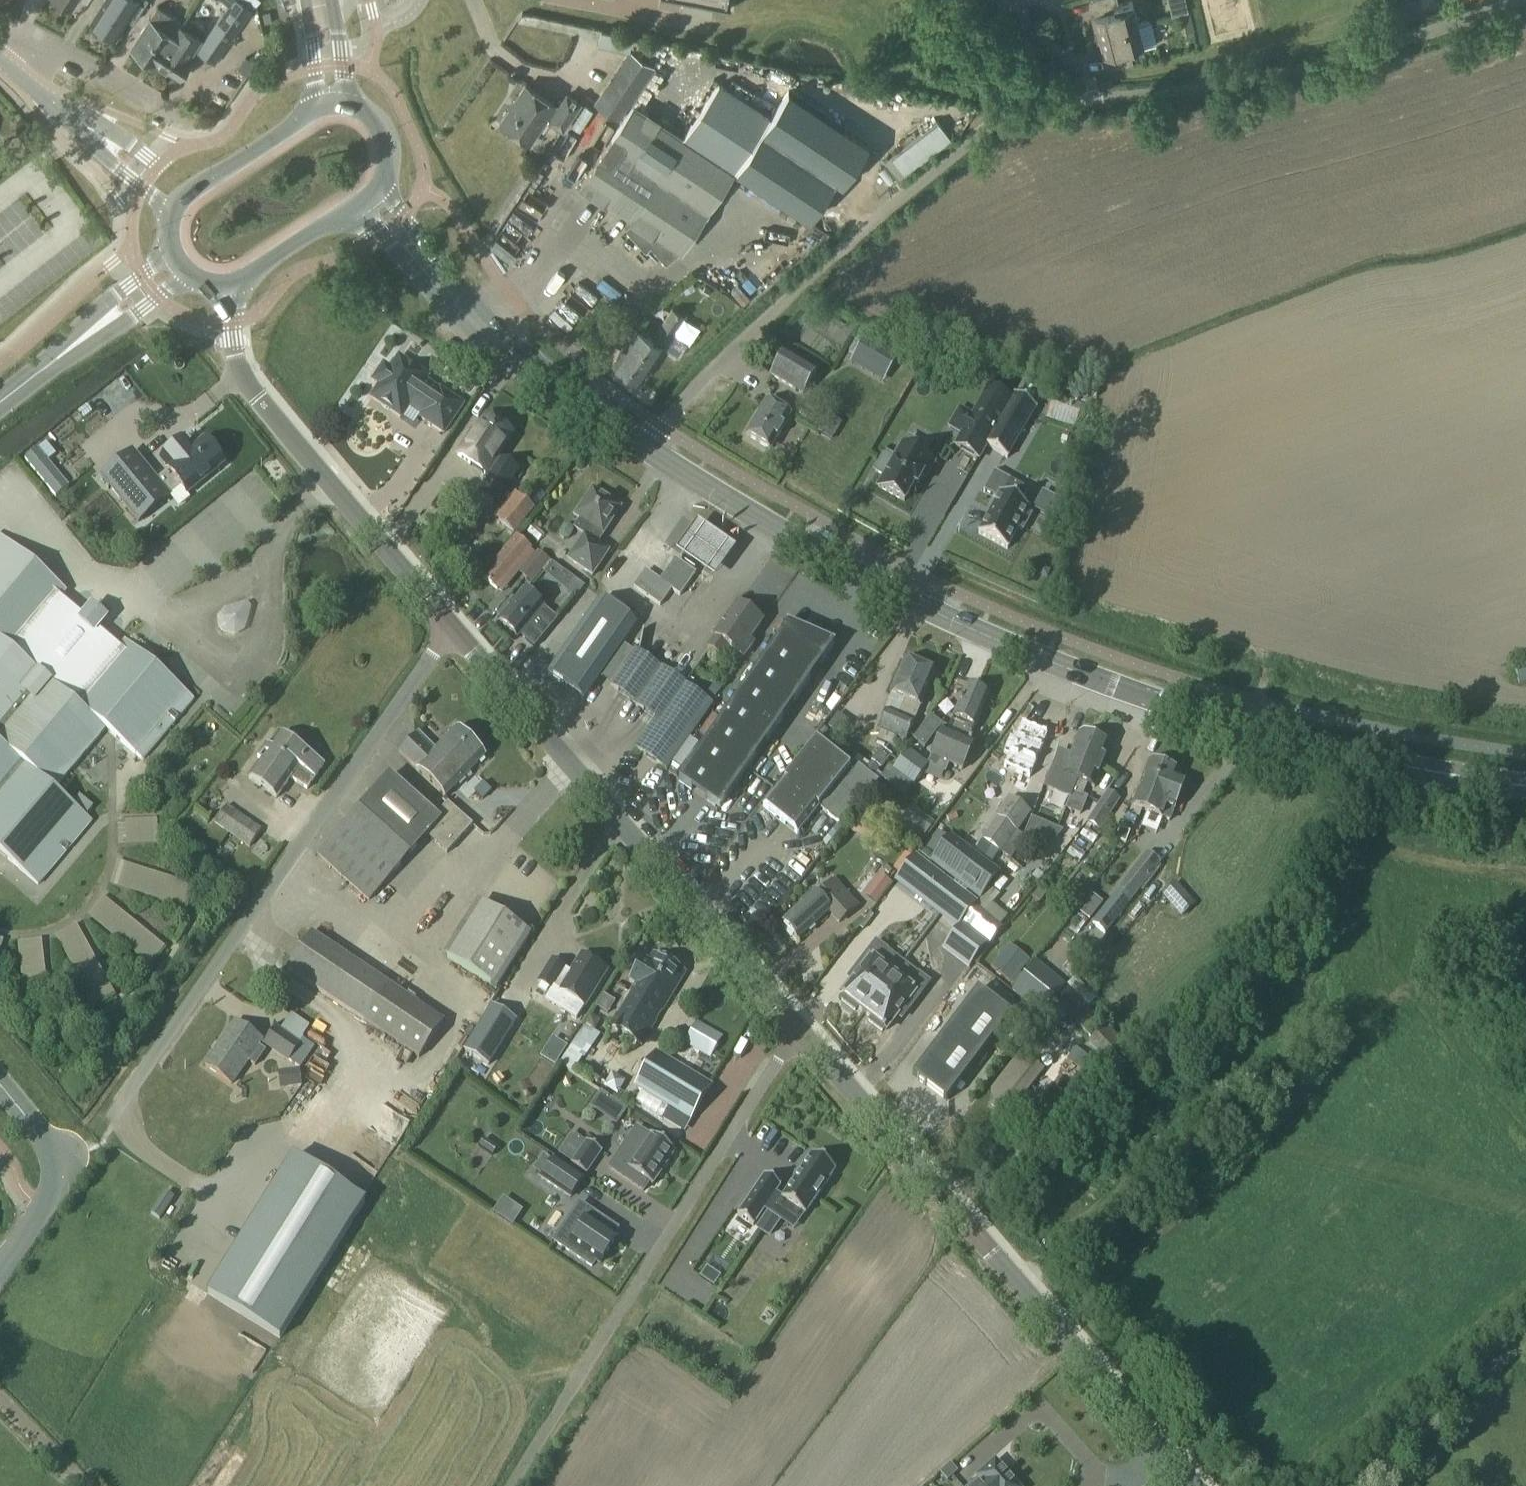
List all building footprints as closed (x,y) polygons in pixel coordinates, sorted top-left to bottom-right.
[(91,19),(93,21),(93,25),(98,28),(103,27),(116,35),(127,18),(132,21),(146,0),(103,0),(91,19)] [(196,50),(214,63),(252,9),(255,4),(249,0),(230,0),(196,50)] [(1138,23),(1132,0),(1131,0),(1118,3),(1118,0),(1091,0),(1096,19),(1092,20),(1095,34),(1138,23)] [(1186,0),(1175,0),(1169,1),(1172,13),(1188,9),(1186,0)] [(154,61),(181,20),(157,5),(140,32),(142,33),(133,47),(154,61)] [(180,76),(191,59),(188,57),(200,38),(179,25),(182,20),(181,20),(154,61),(157,63),(157,62),(180,76)] [(1150,20),(1138,23),(1095,34),(1098,47),(1102,46),(1108,68),(1133,62),(1130,50),(1156,43),(1150,20)] [(620,119),(655,65),(629,48),(593,101),(620,119)] [(558,106),(555,104),(555,103),(525,83),(499,123),(529,142),(546,118),(562,129),(580,102),(567,93),(558,106)] [(685,137),(734,170),(769,116),(720,84),(685,137)] [(676,100),(675,86),(653,86),(653,101),(676,100)] [(769,116),(734,170),(809,217),(834,177),(841,181),(868,140),(788,87),(769,116)] [(631,217),(685,137),(634,103),(581,184),(631,217)] [(936,119),(884,160),(899,178),(951,137),(936,119)] [(681,250),(734,170),(685,137),(631,217),(633,219),(624,227),(645,250),(650,245),(666,263),(681,250)] [(555,226),(565,206),(557,203),(547,222),(555,226)] [(500,260),(520,238),(503,222),(483,244),(500,260)] [(718,244),(712,254),(728,264),(734,254),(718,244)] [(748,269),(761,275),(767,262),(753,256),(748,269)] [(735,297),(747,287),(735,271),(723,280),(735,297)] [(664,345),(685,315),(672,306),(651,336),(636,326),(612,361),(640,380),(664,345)] [(693,343),(710,329),(704,321),(687,335),(693,343)] [(866,336),(854,356),(886,374),(898,354),(866,336)] [(802,395),(816,371),(784,352),(769,377),(802,395)] [(379,386),(371,399),(400,419),(408,406),(423,416),(420,420),(443,434),(461,407),(439,392),(438,393),(423,383),(426,379),(397,360),(389,372),(387,371),(383,371),(380,373),(377,375),(376,378),(376,382),(377,385),(379,386)] [(954,447),(978,460),(985,447),(1011,403),(1010,403),(988,390),(954,447)] [(1011,403),(985,447),(1006,459),(1035,409),(1013,397),(1010,403),(1011,403)] [(769,451),(789,416),(765,402),(745,436),(769,451)] [(472,435),(457,457),(484,476),(484,475),(488,478),(487,480),(478,492),(479,493),(479,494),(492,503),(496,506),(505,493),(505,492),(522,466),(499,451),(510,435),(486,419),(475,437),(472,435)] [(101,477),(138,522),(169,497),(168,496),(179,487),(186,495),(223,465),(203,440),(192,449),(185,441),(160,461),(167,469),(166,470),(167,472),(155,481),(132,452),(101,477)] [(884,456),(874,473),(883,478),(877,489),(903,504),(912,487),(915,489),(921,478),(924,480),(933,465),(919,457),(924,449),(907,440),(903,448),(901,447),(893,461),(884,456)] [(37,450),(23,460),(53,498),(67,487),(37,450)] [(1006,551),(1017,530),(1021,532),(1030,517),(1026,514),(1028,510),(1020,506),(1028,491),(993,473),(982,493),(996,501),(977,535),(1006,551)] [(609,520),(617,508),(590,491),(572,518),(579,522),(573,531),(579,535),(563,559),(588,576),(607,552),(606,552),(603,556),(593,549),(611,521),(609,520)] [(1072,510),(1068,508),(1066,507),(1042,494),(1033,510),(1063,526),(1067,520),(1072,510)] [(533,510),(519,498),(498,523),(512,535),(533,510)] [(693,520),(673,549),(710,574),(730,545),(693,520)] [(37,886),(91,822),(53,790),(101,733),(104,729),(141,761),(193,700),(125,642),(118,650),(97,633),(103,627),(95,619),(87,612),(82,620),(58,601),(65,592),(0,537),(0,855),(37,886)] [(529,550),(515,538),(482,579),(496,591),(529,550)] [(472,551),(460,556),(467,572),(479,567),(472,551)] [(534,587),(551,569),(543,561),(526,580),(534,587)] [(678,598),(694,575),(674,561),(658,583),(644,572),(632,589),(658,607),(669,592),(678,598)] [(547,584),(562,600),(577,587),(562,570),(547,584)] [(557,621),(523,593),(513,604),(510,601),(497,618),(500,620),(497,624),(516,639),(520,633),(525,637),(523,640),(534,648),(557,621)] [(598,601),(546,676),(582,702),(635,626),(598,601)] [(742,658),(751,645),(747,642),(760,624),(735,606),(706,648),(720,658),(727,648),(742,658)] [(677,783),(719,812),(832,647),(833,647),(833,646),(785,626),(784,627),(785,627),(677,783)] [(681,690),(659,675),(661,671),(634,652),(610,687),(631,701),(630,703),(655,720),(634,750),(666,771),(711,706),(683,687),(681,690)] [(886,711),(878,730),(905,742),(919,707),(933,674),(904,661),(889,694),(883,709),(886,711)] [(1525,683),(1525,664),(1513,668),(1517,685),(1525,683)] [(941,733),(927,769),(945,777),(949,767),(962,773),(973,746),(970,745),(972,742),(969,741),(970,738),(969,738),(973,728),(974,728),(987,697),(965,688),(952,719),(953,719),(952,721),(946,735),(941,733)] [(1049,735),(1020,724),(1013,739),(1009,737),(1002,753),(1007,755),(1001,770),(1017,776),(1012,788),(1025,794),(1049,735)] [(455,730),(435,751),(417,733),(397,754),(415,771),(444,798),(483,758),(455,730)] [(1053,772),(1046,791),(1069,800),(1071,795),(1072,795),(1077,782),(1093,741),(1077,735),(1069,756),(1061,775),(1053,772)] [(284,765),(296,747),(279,736),(270,749),(265,746),(257,758),(261,761),(248,780),(266,793),(278,776),(274,773),(281,763),(284,765)] [(1069,800),(1065,810),(1079,815),(1084,800),(1081,799),(1086,786),(1093,788),(1109,748),(1093,741),(1077,782),(1072,795),(1071,795),(1069,800)] [(854,765),(849,770),(816,743),(762,809),(797,837),(818,810),(841,829),(878,785),(854,765)] [(278,776),(266,793),(275,799),(289,779),(306,790),(323,766),(296,747),(284,765),(281,763),(274,773),(278,776)] [(905,752),(902,756),(890,773),(909,788),(925,767),(905,752)] [(1140,811),(1145,813),(1146,813),(1163,769),(1161,768),(1159,765),(1153,762),(1150,764),(1147,763),(1128,816),(1137,819),(1140,811)] [(1145,813),(1139,829),(1155,835),(1161,819),(1169,821),(1172,812),(1183,781),(1176,778),(1177,774),(1163,769),(1146,813),(1145,813)] [(425,800),(421,805),(388,775),(315,856),(367,903),(409,856),(426,838),(445,855),(470,827),(445,804),(437,812),(425,800)] [(1098,832),(1118,801),(1106,792),(1085,823),(1098,832)] [(1016,832),(1029,814),(1008,799),(995,818),(997,819),(981,842),(999,855),(1015,832),(1016,832)] [(904,804),(890,824),(915,841),(929,821),(904,804)] [(230,836),(243,818),(226,806),(213,824),(230,836)] [(248,848),(260,830),(243,818),(230,836),(248,848)] [(996,876),(948,839),(941,848),(932,841),(924,850),(934,858),(929,863),(978,900),(996,876)] [(1103,935),(1131,901),(1159,864),(1145,853),(1089,925),(1103,935)] [(944,882),(912,858),(894,881),(927,905),(938,914),(957,928),(971,910),(974,905),(956,891),(944,882)] [(873,905),(893,877),(883,870),(863,898),(873,905)] [(815,896),(814,894),(782,923),(796,940),(827,913),(838,926),(858,908),(834,880),(815,896)] [(1159,895),(1174,912),(1188,899),(1174,883),(1159,895)] [(984,914),(999,896),(989,888),(980,899),(979,898),(974,905),(971,910),(973,912),(961,925),(986,947),(998,934),(992,929),(996,924),(984,914)] [(432,965),(488,995),(519,937),(463,907),(432,965)] [(418,1059),(443,1022),(311,933),(285,971),(418,1059)] [(36,938),(12,939),(13,979),(38,978),(36,938)] [(920,960),(935,977),(956,958),(941,941),(920,960)] [(843,999),(840,1002),(854,1013),(856,1009),(863,1014),(894,973),(878,961),(886,952),(874,943),(854,969),(859,973),(840,997),(843,999)] [(1007,946),(989,969),(1010,985),(1028,962),(1007,946)] [(647,962),(642,959),(628,982),(633,985),(629,993),(628,994),(625,995),(621,1001),(622,1005),(608,1027),(640,1047),(655,1023),(650,1019),(656,1009),(661,1012),(684,973),(652,955),(647,962)] [(550,961),(537,982),(551,991),(544,1002),(575,1021),(584,1006),(605,972),(580,956),(568,975),(563,971),(564,969),(550,961)] [(1064,959),(1052,973),(1060,979),(1072,965),(1064,959)] [(1029,968),(1010,992),(1039,1015),(1066,987),(1034,961),(1029,968)] [(894,973),(863,1014),(869,1020),(867,1023),(881,1033),(883,1030),(885,1032),(904,1007),(908,1011),(928,984),(917,976),(910,985),(894,973)] [(1097,1018),(1085,1006),(1066,987),(1039,1015),(1035,1019),(1052,1035),(1068,1019),(1085,1036),(1088,1039),(1103,1024),(1097,1018)] [(945,1103),(1010,1017),(976,992),(911,1077),(945,1103)] [(487,1067),(515,1022),(490,1007),(462,1052),(487,1067)] [(676,1044),(706,1057),(717,1032),(688,1019),(676,1044)] [(563,1072),(597,1035),(582,1022),(548,1059),(563,1072)] [(253,1067),(264,1052),(257,1047),(261,1042),(234,1023),(204,1067),(230,1085),(247,1062),(253,1067)] [(1110,1067),(1128,1049),(1105,1026),(1087,1044),(1110,1067)] [(307,1060),(312,1053),(300,1045),(298,1043),(287,1036),(274,1027),(262,1046),(287,1064),(292,1061),(299,1066),(301,1067),(307,1060)] [(308,1031),(301,1041),(316,1051),(322,1041),(308,1031)] [(1026,1057),(1036,1044),(1030,1039),(990,1091),(997,1097),(989,1106),(1010,1122),(1019,1109),(1015,1106),(1043,1070),(1026,1057)] [(689,1122),(709,1088),(654,1055),(634,1089),(689,1122)] [(700,1078),(717,1087),(725,1072),(707,1063),(700,1078)] [(299,1087),(297,1071),(284,1072),(276,1074),(278,1090),(299,1087)] [(635,1129),(607,1169),(642,1193),(648,1184),(651,1187),(673,1155),(635,1129)] [(572,1164),(583,1148),(569,1139),(558,1155),(572,1164)] [(363,1172),(385,1162),(374,1140),(352,1151),(363,1172)] [(496,1148),(484,1140),(478,1148),(490,1157),(496,1148)] [(570,1166),(584,1175),(600,1152),(586,1143),(583,1148),(572,1164),(570,1166)] [(804,1217),(834,1172),(810,1156),(780,1200),(773,1195),(763,1210),(780,1222),(790,1207),(804,1217)] [(291,1158),(206,1295),(278,1340),(364,1203),(291,1158)] [(542,1158),(534,1171),(542,1176),(540,1180),(568,1199),(581,1180),(553,1160),(551,1164),(542,1158)] [(763,1176),(736,1216),(752,1227),(763,1210),(773,1195),(779,1187),(763,1176)] [(598,1265),(615,1239),(612,1237),(616,1231),(578,1205),(553,1242),(591,1268),(595,1263),(598,1265)] [(723,1386),(734,1383),(730,1369),(719,1371),(723,1386)] [(211,1485),(255,1485),(265,1471),(233,1451),(211,1485)] [(994,1463),(976,1479),(978,1481),(972,1485),(1014,1485),(994,1463)] [(956,1473),(949,1466),(939,1474),(946,1482),(956,1473)]
